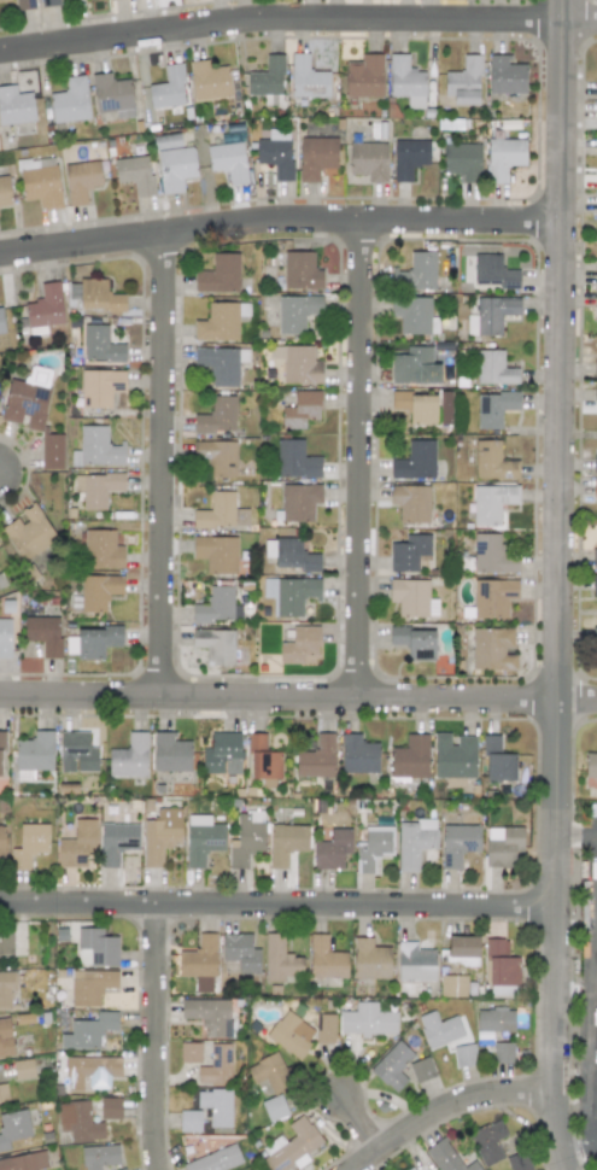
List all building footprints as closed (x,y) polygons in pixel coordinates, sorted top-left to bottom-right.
[(16,11),(31,10),(31,0),(15,0),(16,11)] [(328,98),(329,70),(309,70),(309,53),(291,53),(291,105),(303,105),(304,98),(328,98)] [(264,105),(282,105),(281,54),(265,54),(265,72),(246,72),(247,95),(263,95),(264,105)] [(382,54),(359,54),(361,62),(345,62),(345,98),(382,96),(382,54)] [(406,96),(406,109),(423,109),(425,70),(408,70),(408,54),(390,54),(388,96),(406,96)] [(479,105),(479,54),(463,54),(463,71),(444,71),(444,98),(453,98),(453,104),(479,105)] [(488,93),(526,93),(526,64),(509,64),(509,54),(488,54),(488,93)] [(192,99),(229,98),(228,66),(207,68),(207,60),(191,60),(192,99)] [(164,65),(165,83),(148,84),(150,109),(186,105),(181,63),(164,65)] [(92,75),(95,113),(115,111),(116,119),(134,117),(129,78),(112,81),(111,72),(92,75)] [(89,119),(84,76),(65,77),(66,92),(49,93),(52,122),(89,119)] [(16,84),(0,86),(0,124),(35,121),(31,92),(16,93),(16,84)] [(256,164),(273,164),(273,181),(291,181),(291,129),(268,129),(268,139),(256,139),(256,164)] [(180,147),(180,134),(164,135),(164,140),(154,140),(154,148),(180,147)] [(338,138),(300,138),(299,182),(318,182),(318,172),(336,174),(338,138)] [(487,139),(486,183),(505,183),(507,165),(525,166),(526,139),(487,139)] [(393,182),(411,182),(411,166),(429,166),(428,140),(393,141),(393,182)] [(246,183),(242,142),(206,146),(209,171),(227,170),(228,186),(246,183)] [(386,183),(387,142),(350,142),(349,175),(367,175),(367,183),(386,183)] [(479,144),(443,144),(444,174),(458,174),(458,183),(480,182),(479,144)] [(197,177),(193,147),(157,151),(162,194),(183,192),(182,179),(197,177)] [(113,159),(116,183),(135,181),(136,198),(153,197),(150,156),(113,159)] [(62,207),(54,157),(18,162),(23,201),(39,199),(40,211),(62,207)] [(69,206),(87,205),(86,188),(101,187),(99,160),(64,164),(69,206)] [(10,206),(8,176),(0,177),(0,206),(10,206)] [(322,270),(314,270),(314,252),(283,251),(283,288),(322,289),(322,270)] [(239,292),(238,252),(212,253),(212,270),(194,270),(194,292),(239,292)] [(435,252),(409,252),(409,270),(392,269),(391,289),(434,289),(435,252)] [(517,289),(519,269),(499,269),(501,255),(474,253),(473,283),(499,285),(499,288),(517,289)] [(106,279),(80,279),(80,310),(124,309),(124,293),(106,294),(106,279)] [(63,323),(59,281),(40,283),(41,300),(25,302),(28,334),(46,332),(46,326),(63,323)] [(277,296),(277,334),(305,334),(304,315),(322,315),(322,296),(277,296)] [(399,334),(429,334),(429,297),(391,297),(391,316),(399,316),(399,334)] [(467,315),(467,335),(501,335),(501,315),(519,315),(520,298),(475,297),(475,315),(467,315)] [(193,320),(193,340),(238,340),(238,303),(207,303),(207,320),(193,320)] [(107,344),(107,324),(83,324),(83,361),(124,361),(125,344),(107,344)] [(321,384),(321,361),(312,361),(312,346),(271,346),(271,358),(282,359),(282,384),(321,384)] [(391,382),(440,384),(440,363),(431,363),(431,346),(405,346),(405,353),(391,353),(391,382)] [(238,386),(238,362),(248,362),(247,347),(197,349),(197,367),(209,367),(210,387),(238,386)] [(517,368),(503,368),(503,350),(476,350),(476,385),(517,384),(517,368)] [(10,379),(0,420),(23,425),(23,428),(41,432),(53,370),(29,365),(25,382),(10,379)] [(125,369),(81,370),(81,408),(110,408),(110,392),(125,392),(125,369)] [(281,428),(305,428),(305,420),(320,420),(320,391),(293,391),(293,406),(281,406),(281,428)] [(476,428),(501,429),(501,410),(517,410),(519,393),(476,392),(476,428)] [(437,393),(391,393),(391,409),(409,409),(409,425),(437,425),(437,393)] [(211,396),(211,415),(193,414),(193,431),(235,432),(235,396),(211,396)] [(106,426),(80,426),(80,450),(70,451),(70,466),(124,464),(124,445),(106,445),(106,426)] [(63,434),(41,434),(40,468),(63,469),(63,434)] [(304,440),(277,439),(276,476),(321,478),(321,457),(303,456),(304,440)] [(235,441),(193,440),(193,458),(209,460),(209,476),(235,478),(235,441)] [(434,440),(408,440),(408,460),(390,460),(390,478),(434,478),(434,440)] [(499,440),(474,440),(475,479),(519,478),(517,461),(499,461),(499,440)] [(74,475),(75,493),(82,493),(83,510),(106,509),(106,491),(124,491),(123,474),(74,475)] [(314,503),(321,504),(322,485),(282,484),(281,521),(312,522),(314,503)] [(428,485),(390,485),(391,505),(398,505),(398,522),(429,522),(428,485)] [(473,485),(473,526),(499,526),(499,504),(519,504),(519,486),(473,485)] [(234,491),(210,491),(210,510),(192,510),(193,528),(248,527),(248,508),(234,508),(234,491)] [(1,527),(21,560),(55,539),(35,503),(18,513),(19,516),(1,527)] [(115,530),(84,530),(83,568),(123,568),(123,545),(115,545),(115,530)] [(390,572),(417,572),(417,555),(429,555),(431,534),(405,533),(404,543),(390,543),(390,572)] [(473,533),(474,573),(517,572),(517,556),(502,557),(501,533),(473,533)] [(236,537),(193,536),(192,558),(205,558),(205,574),(235,574),(236,537)] [(320,569),(320,554),(302,554),(302,539),(264,538),(264,557),(275,557),(274,569),(320,569)] [(123,575),(81,575),(81,613),(107,612),(107,595),(123,593),(123,575)] [(302,616),(303,597),(320,598),(321,579),(262,578),(262,597),(273,597),(273,616),(302,616)] [(428,580),(390,579),(388,602),(398,602),(397,616),(437,618),(437,598),(428,598),(428,580)] [(517,580),(474,579),(473,618),(508,618),(508,599),(517,599),(517,580)] [(241,606),(233,604),(233,585),(207,585),(207,604),(192,604),(192,621),(241,622),(241,606)] [(59,659),(59,616),(23,616),(23,640),(42,640),(42,657),(59,659)] [(0,619),(0,657),(11,657),(11,619),(0,619)] [(318,626),(292,626),(292,642),(280,643),(280,663),(303,663),(303,656),(318,656),(318,626)] [(77,627),(76,659),(104,659),(104,647),(122,647),(122,628),(77,627)] [(434,661),(434,628),(390,628),(390,644),(408,645),(406,661),(434,661)] [(472,628),(473,671),(516,669),(516,651),(513,651),(513,628),(472,628)] [(234,663),(234,630),(191,630),(191,647),(206,648),(205,663),(234,663)] [(191,741),(175,741),(175,732),(153,731),(153,771),(191,772),(191,741)] [(96,772),(98,747),(89,747),(89,732),(60,732),(60,771),(96,772)] [(109,776),(146,776),(146,732),(128,732),(127,749),(109,749),(109,776)] [(203,773),(240,772),(240,732),(210,732),(210,748),(201,748),(203,773)] [(334,733),(316,732),(316,751),(295,750),(295,777),(334,777),(334,733)] [(265,733),(250,733),(248,778),(262,779),(262,788),(274,788),(274,778),(281,778),(281,751),(265,751),(265,733)] [(377,742),(361,743),(361,733),(340,733),(341,772),(379,772),(377,742)] [(390,748),(391,778),(427,777),(427,733),(405,735),(405,748),(390,748)] [(475,736),(452,736),(452,733),(433,733),(434,778),(475,777),(475,736)] [(484,780),(515,782),(515,754),(499,754),(501,735),(485,735),(484,780)] [(596,777),(596,753),(585,753),(585,777),(596,777)] [(180,808),(157,808),(157,820),(142,820),(144,867),(163,867),(163,847),(181,847),(180,808)] [(228,841),(228,870),(247,870),(247,853),(264,853),(264,812),(238,812),(238,841),(228,841)] [(224,824),(210,824),(210,815),(186,814),(186,868),(205,868),(205,852),(223,852),(224,824)] [(95,819),(74,819),(74,840),(58,838),(57,866),(86,867),(86,852),(95,852),(95,819)] [(398,871),(417,872),(419,849),(435,849),(435,820),(398,820),(398,871)] [(139,824),(100,823),(99,867),(118,868),(118,850),(137,850),(139,824)] [(29,853),(48,854),(48,824),(19,824),(19,849),(12,849),(12,871),(29,871),(29,853)] [(269,868),(287,868),(288,852),(308,852),(308,825),(269,824),(269,868)] [(480,825),(441,825),(441,868),(460,868),(461,852),(480,852),(480,825)] [(393,826),(364,826),(364,842),(356,842),(355,873),(373,873),(374,855),(392,856),(393,826)] [(485,866),(514,867),(514,852),(522,852),(523,827),(485,826),(485,866)] [(351,829),(330,829),(329,841),(314,841),(314,868),(343,870),(343,854),(351,854),(351,829)] [(117,937),(101,936),(103,928),(77,928),(77,965),(117,966),(117,937)] [(13,958),(12,930),(0,930),(0,958),(13,958)] [(215,932),(198,932),(198,949),(178,950),(178,977),(216,977),(215,932)] [(283,932),(264,932),(264,982),(283,982),(283,976),(302,976),(303,955),(283,955),(283,932)] [(251,934),(221,934),(222,961),(238,961),(238,975),(259,973),(259,948),(251,949),(251,934)] [(347,978),(346,952),(328,952),(328,934),(309,934),(309,978),(347,978)] [(478,957),(478,937),(447,936),(447,957),(478,957)] [(373,937),(353,937),(352,978),(390,978),(391,947),(373,947),(373,937)] [(519,958),(508,958),(508,938),(487,938),(487,995),(501,995),(501,988),(510,988),(510,987),(520,987),(519,958)] [(398,981),(435,981),(434,949),(416,949),(416,941),(397,942),(398,981)] [(0,971),(0,1011),(10,1011),(10,991),(16,991),(16,971),(0,971)] [(100,1007),(100,988),(117,989),(117,971),(71,971),(71,1006),(100,1007)] [(467,976),(439,975),(439,996),(466,998),(467,976)] [(203,1037),(230,1037),(229,999),(181,1000),(181,1018),(201,1018),(203,1037)] [(339,1011),(339,1034),(359,1034),(359,1035),(396,1035),(397,1012),(376,1012),(376,1002),(355,1001),(355,1012),(339,1011)] [(514,1034),(514,1008),(476,1008),(476,1032),(514,1034)] [(314,1030),(285,1010),(265,1036),(298,1060),(311,1043),(308,1041),(314,1030)] [(456,1014),(438,1022),(433,1010),(416,1017),(429,1049),(464,1035),(456,1014)] [(60,1048),(101,1048),(101,1030),(117,1030),(117,1011),(95,1011),(95,1020),(70,1020),(70,1034),(60,1034),(60,1048)] [(317,1043),(334,1043),(334,1014),(318,1013),(317,1043)] [(12,1057),(8,1018),(0,1019),(0,1058),(12,1057)] [(408,1081),(397,1070),(414,1055),(398,1040),(369,1069),(393,1093),(408,1081)] [(200,1043),(180,1042),(180,1063),(200,1063),(200,1043)] [(513,1042),(492,1042),(493,1064),(513,1063),(513,1042)] [(232,1043),(210,1043),(210,1066),(197,1066),(197,1084),(230,1084),(232,1043)] [(476,1065),(474,1043),(452,1046),(455,1067),(476,1065)] [(283,1069),(276,1052),(245,1066),(253,1084),(264,1080),(271,1094),(297,1083),(289,1066),(283,1069)] [(121,1058),(66,1057),(65,1090),(82,1090),(82,1077),(121,1077),(121,1058)] [(415,1083),(434,1076),(427,1057),(408,1063),(415,1083)] [(12,1060),(14,1080),(34,1077),(33,1058),(12,1060)] [(8,1101),(6,1083),(0,1084),(0,1103),(8,1101)] [(197,1089),(197,1107),(209,1108),(209,1127),(230,1128),(232,1090),(197,1089)] [(261,1101),(269,1123),(288,1115),(280,1094),(261,1101)] [(121,1119),(121,1098),(100,1098),(100,1119),(121,1119)] [(89,1100),(57,1102),(59,1133),(70,1133),(71,1142),(104,1140),(103,1122),(89,1122),(89,1100)] [(27,1110),(0,1113),(0,1134),(0,1152),(10,1151),(7,1141),(30,1137),(27,1110)] [(200,1133),(200,1111),(180,1110),(180,1133),(200,1133)] [(293,1165),(295,1169),(309,1160),(305,1154),(322,1142),(303,1113),(287,1124),(294,1135),(285,1142),(281,1135),(258,1149),(271,1169),(285,1169),(293,1165)] [(494,1140),(507,1135),(498,1119),(468,1134),(484,1168),(503,1158),(494,1140)] [(443,1136),(423,1149),(438,1169),(481,1169),(474,1159),(463,1166),(443,1136)] [(184,1169),(223,1169),(242,1162),(234,1142),(182,1165),(184,1169)] [(83,1169),(101,1169),(100,1165),(119,1165),(118,1145),(82,1147),(83,1169)] [(48,1168),(45,1151),(0,1159),(0,1169),(36,1169),(48,1168)] [(525,1151),(504,1158),(508,1169),(533,1169),(525,1151)]
